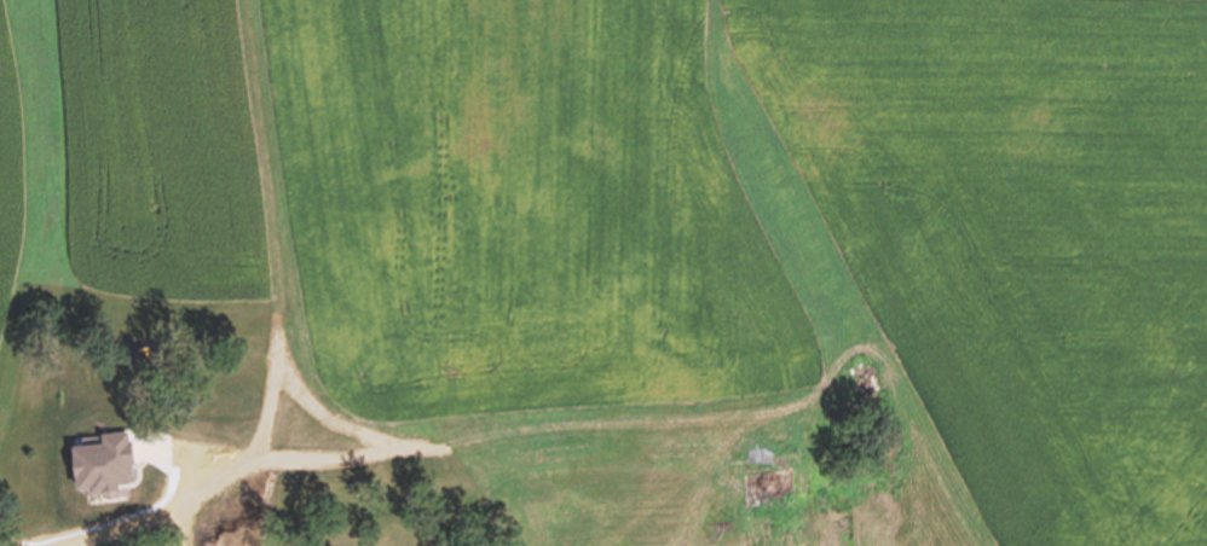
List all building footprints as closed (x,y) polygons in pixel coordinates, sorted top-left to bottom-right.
[(791,474),(793,505),(743,509),(740,477),(791,474)]
